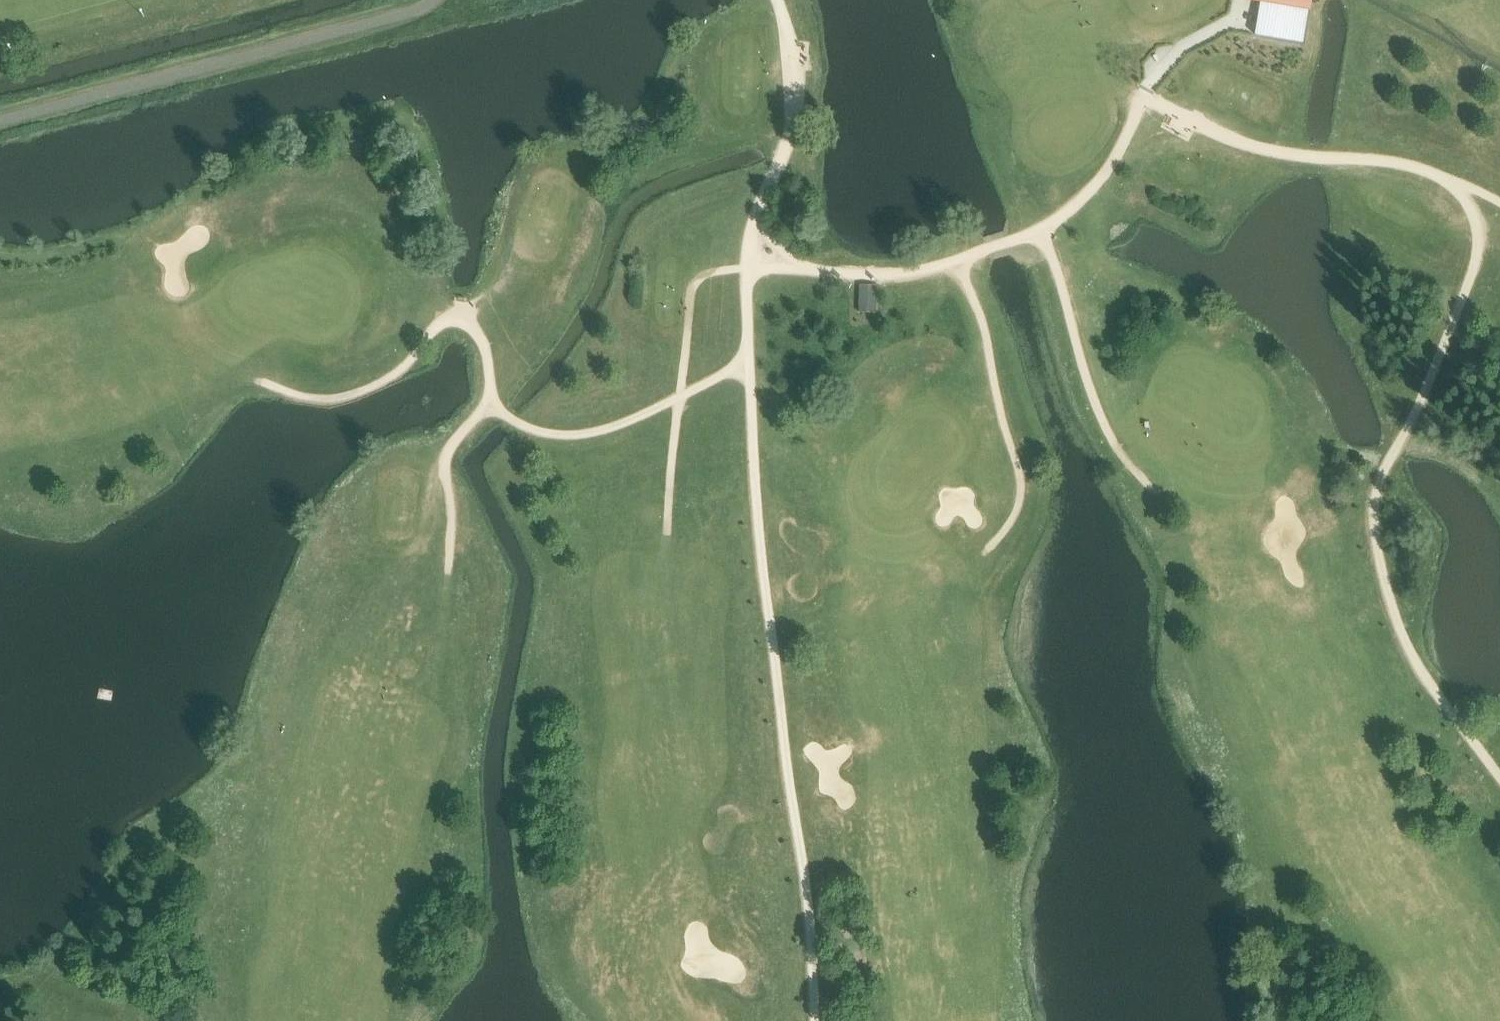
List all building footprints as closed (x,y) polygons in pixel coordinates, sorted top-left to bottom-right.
[(1254,35),(1303,43),(1309,6),(1310,0),(1260,0),(1254,35)] [(101,15),(87,19),(88,25),(103,21),(101,15)] [(861,287),(860,312),(877,313),(878,287),(861,287)]
